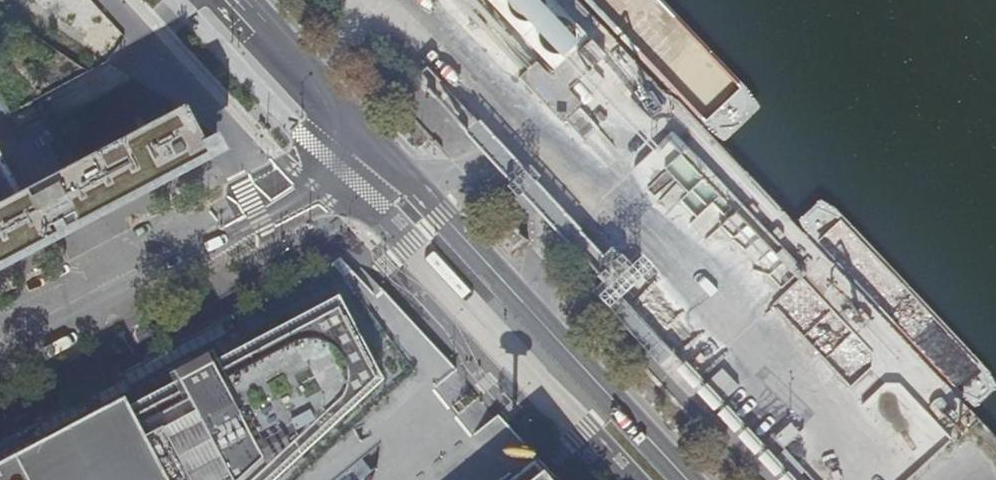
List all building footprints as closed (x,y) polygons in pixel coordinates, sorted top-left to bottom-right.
[(560,58),(585,37),(588,35),(554,0),(490,0),(551,64),(559,57),(560,58)] [(585,37),(560,58),(579,77),(603,54),(585,37)] [(566,88),(579,77),(560,58),(559,57),(551,64),(543,70),(525,85),(559,121),(578,102),(566,88)] [(191,97),(0,198),(0,267),(235,141),(225,124),(209,131),(191,97)] [(11,188),(0,168),(0,196),(11,188)] [(637,279),(616,258),(608,265),(599,256),(576,231),(565,241),(616,298),(637,279)] [(608,265),(616,258),(607,248),(599,256),(608,265)] [(768,283),(791,262),(778,248),(756,270),(768,283)] [(123,397),(129,406),(178,381),(173,372),(207,354),(355,274),(341,258),(146,361),(118,376),(120,380),(0,443),(0,463),(123,397)] [(802,274),(791,262),(768,283),(780,295),(802,274)] [(355,274),(207,354),(211,363),(338,297),(383,381),(276,479),(509,479),(521,470),(529,479),(534,479),(536,478),(537,479),(557,479),(542,463),(492,409),(467,381),(361,267),(358,271),(355,274)] [(383,381),(338,297),(211,363),(207,354),(173,372),(178,381),(129,406),(123,397),(0,463),(0,479),(276,479),(383,381)] [(790,417),(769,436),(780,447),(800,428),(790,417)] [(521,470),(509,479),(529,479),(521,470)]
